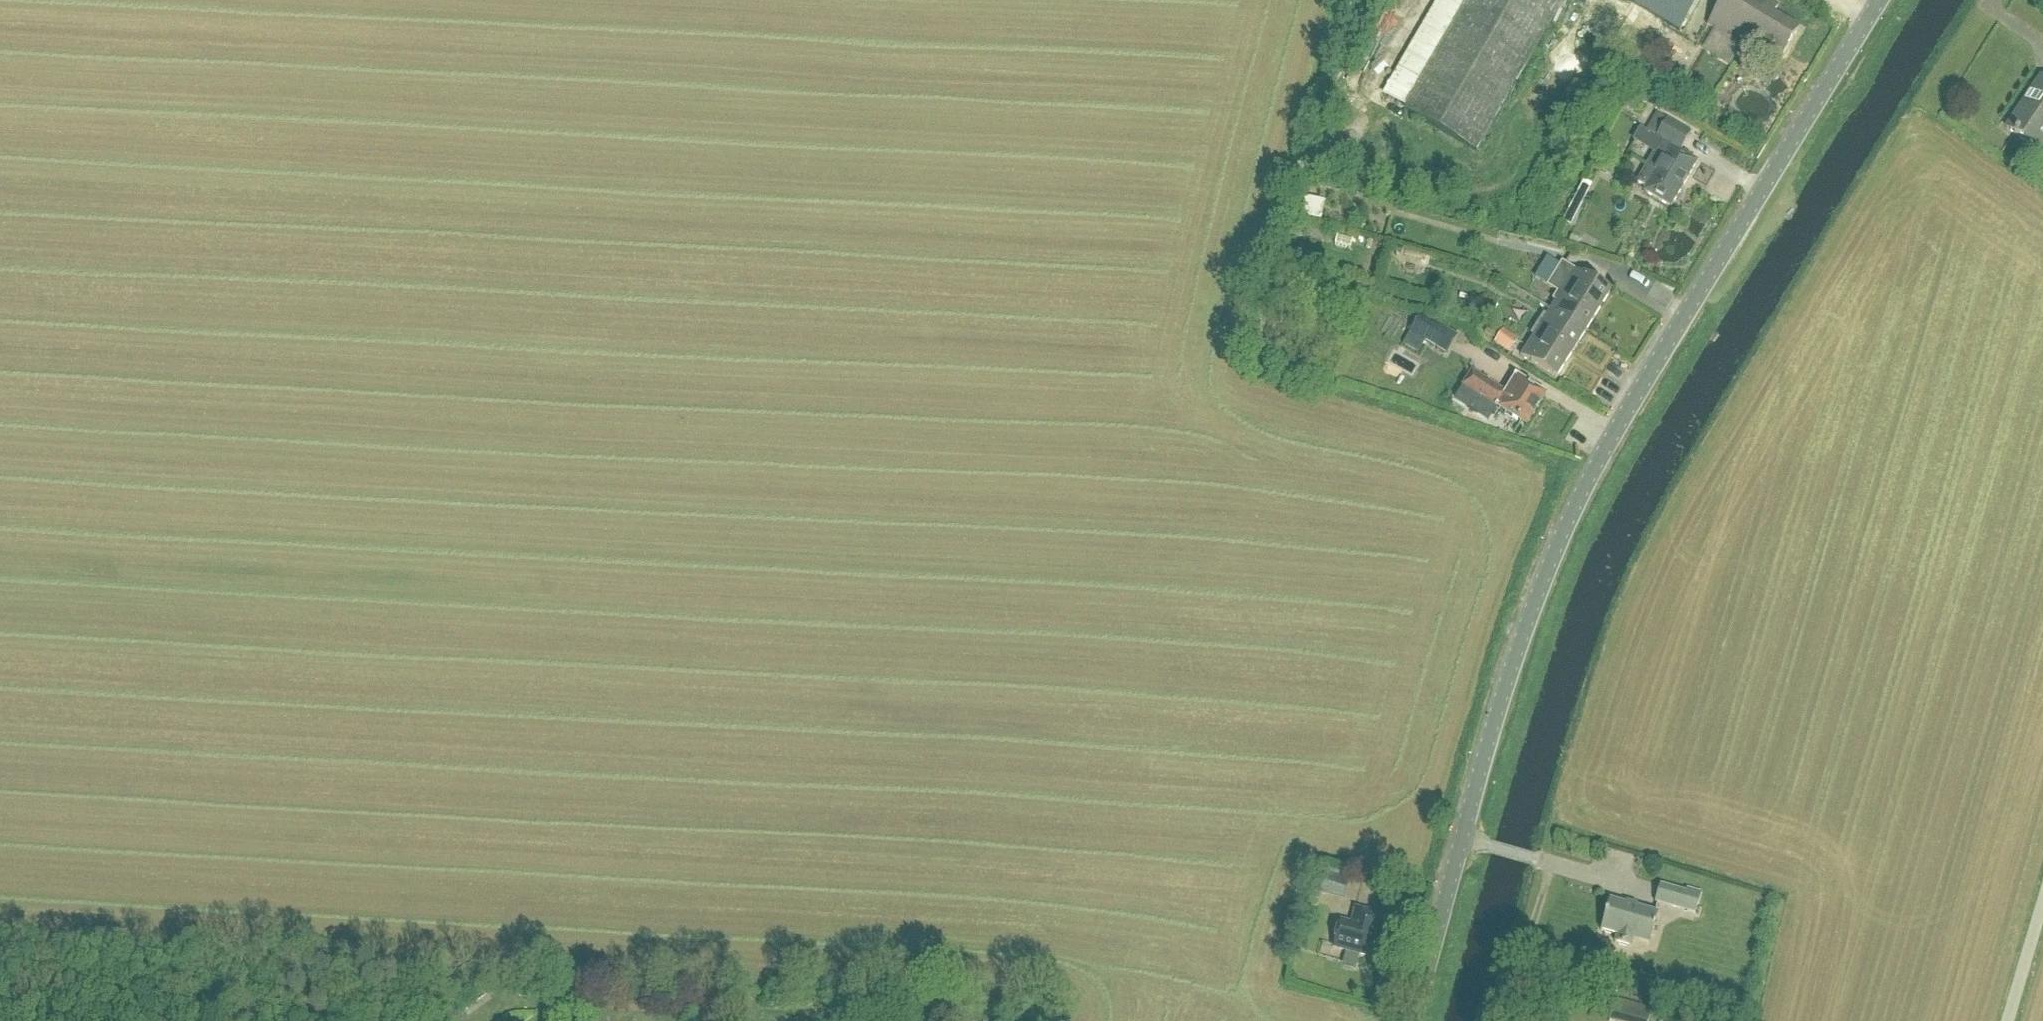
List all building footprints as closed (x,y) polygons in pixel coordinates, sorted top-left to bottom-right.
[(1405,113),(1478,156),(1566,2),(1563,0),(1438,0),(1381,100),(1405,113)] [(1702,0),(1629,0),(1647,10),(1643,16),(1663,29),(1671,16),(1686,26),(1702,0)] [(1707,29),(1751,55),(1755,48),(1769,57),(1771,54),(1782,60),(1799,33),(1773,18),(1779,8),(1766,0),(1725,0),(1707,29)] [(2042,148),(2042,82),(2041,80),(2007,131),(2039,153),(2042,148)] [(1637,186),(1646,192),(1644,195),(1670,210),(1696,165),(1680,155),(1691,137),(1659,118),(1648,137),(1662,145),(1646,172),(1637,186)] [(1336,220),(1341,209),(1325,202),(1320,213),(1336,220)] [(1552,313),(1587,335),(1611,296),(1585,280),(1585,281),(1563,267),(1549,289),(1559,296),(1554,303),(1557,305),(1552,313)] [(1587,335),(1552,313),(1547,320),(1545,319),(1533,337),(1536,339),(1523,359),(1532,365),(1531,365),(1557,382),(1587,335)] [(1420,316),(1410,334),(1425,343),(1445,354),(1455,337),(1420,316)] [(1518,340),(1503,330),(1494,344),(1509,354),(1518,340)] [(1506,396),(1473,375),(1464,389),(1527,429),(1546,399),(1516,380),(1506,396)] [(1343,899),(1348,884),(1317,875),(1313,891),(1343,899)] [(1659,887),(1655,904),(1695,915),(1701,894),(1686,890),(1685,894),(1659,887)] [(1649,946),(1658,915),(1609,902),(1600,932),(1617,937),(1614,945),(1630,949),(1633,942),(1649,946)] [(1351,925),(1339,922),(1332,949),(1369,959),(1380,916),(1355,910),(1351,925)] [(1614,1001),(1609,1020),(1623,1020),(1627,1004),(1614,1001)]
